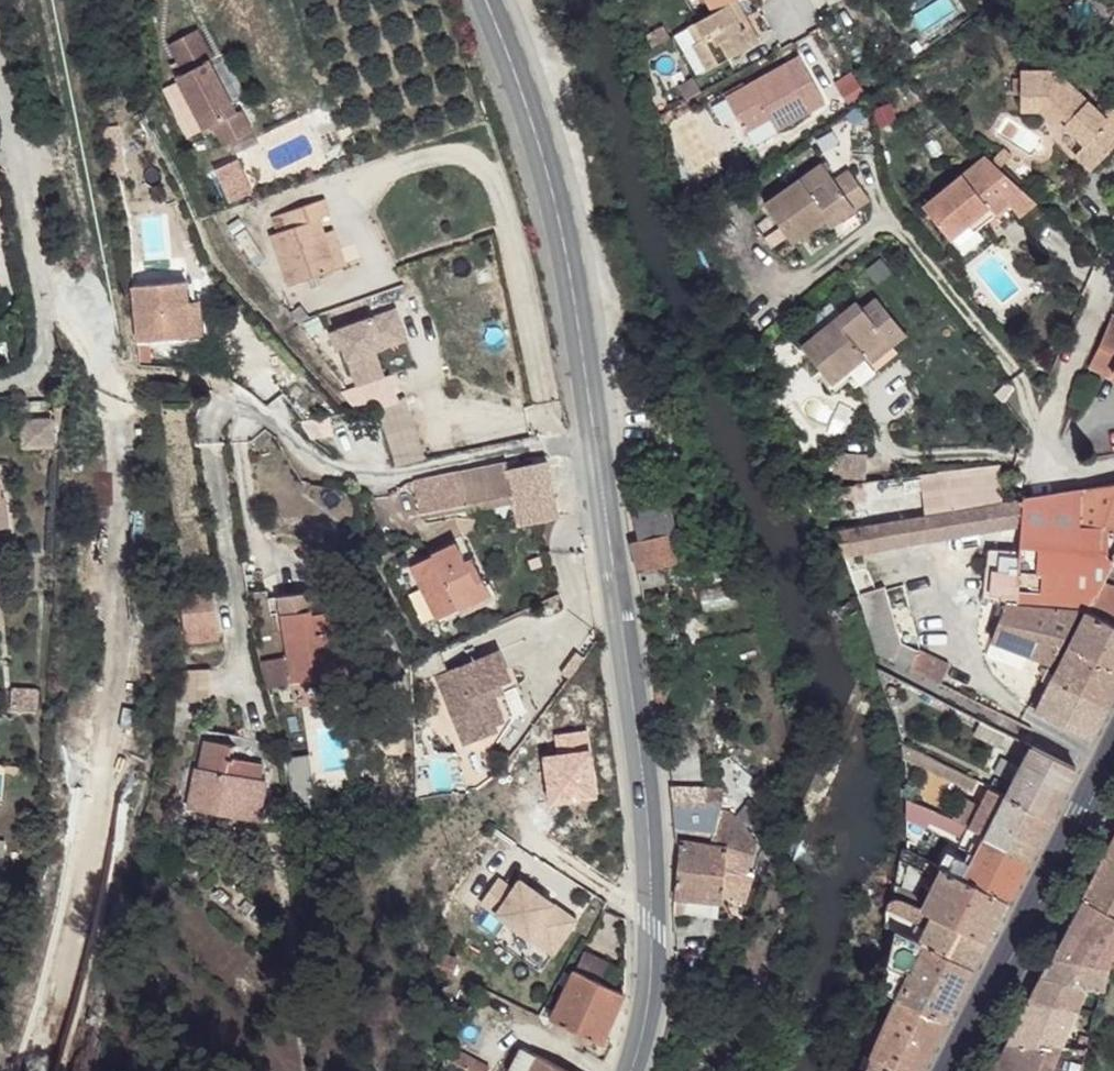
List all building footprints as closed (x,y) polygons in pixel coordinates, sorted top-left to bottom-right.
[(705,36),(749,11),(742,0),(731,0),(720,5),(704,14),(697,18),(705,36)] [(700,39),(712,64),(761,37),(749,11),(705,36),(700,39)] [(196,28),(166,43),(181,72),(173,75),(201,128),(209,124),(220,145),(248,131),(238,110),(233,113),(206,59),(209,57),(196,28)] [(806,62),(791,70),(814,111),(828,103),(806,62)] [(772,118),(779,130),(814,111),(791,70),(787,63),(728,97),(745,132),(772,118)] [(1094,173),(1113,153),(1113,102),(1103,112),(1061,70),(1023,76),(1022,102),(1050,98),(1075,122),(1070,128),(1089,147),(1079,158),(1094,173)] [(861,74),(847,82),(856,98),(870,90),(861,74)] [(1045,112),(1064,133),(1070,128),(1075,122),(1050,98),(1022,102),(1021,113),(1045,112)] [(921,215),(955,248),(990,212),(998,221),(1013,207),(1024,217),(1039,202),(984,150),(921,215)] [(757,211),(786,249),(818,224),(844,203),(852,213),(866,200),(841,172),(828,184),(814,165),(757,211)] [(268,234),(289,284),(333,267),(321,234),(315,217),(328,212),(322,195),(271,215),(275,231),(268,234)] [(818,224),(826,233),(852,213),(844,203),(818,224)] [(955,248),(964,257),(998,221),(990,212),(955,248)] [(321,234),(333,267),(344,264),(331,230),(321,234)] [(148,283),(150,339),(151,339),(161,338),(199,336),(205,336),(205,303),(203,281),(148,283)] [(804,350),(835,385),(865,357),(888,338),(895,347),(910,334),(879,298),(867,308),(860,301),(804,350)] [(205,303),(205,336),(199,336),(200,350),(219,348),(215,302),(205,303)] [(387,309),(329,330),(349,385),(375,375),(366,350),(398,338),(387,309)] [(1093,369),(1113,379),(1113,377),(1113,373),(1112,372),(1113,369),(1113,321),(1093,369)] [(161,338),(151,339),(152,361),(164,361),(161,338)] [(865,357),(873,366),(895,347),(888,338),(865,357)] [(10,426),(14,457),(46,453),(42,423),(10,426)] [(547,461),(510,469),(520,524),(557,517),(547,461)] [(411,482),(417,514),(510,496),(505,464),(411,482)] [(923,517),(927,543),(1024,527),(1026,497),(1004,501),(1004,488),(1001,466),(921,476),(926,517),(923,517)] [(1024,527),(1113,532),(1113,484),(1038,496),(1026,497),(1024,527)] [(796,492),(814,536),(836,534),(844,555),(912,545),(908,520),(862,527),(856,485),(796,492)] [(631,514),(638,544),(677,535),(669,506),(631,514)] [(908,520),(912,545),(927,543),(923,517),(908,520)] [(1017,605),(1078,613),(1088,615),(1104,585),(1113,564),(1113,559),(1110,557),(1113,548),(1113,532),(1024,527),(1021,554),(1017,605)] [(631,545),(637,577),(670,568),(671,572),(684,570),(683,567),(677,535),(638,544),(631,545)] [(454,542),(408,562),(432,617),(454,608),(451,600),(481,586),(468,558),(462,561),(454,542)] [(994,642),(1051,667),(1067,639),(1078,613),(1017,605),(1021,554),(991,551),(987,600),(1007,603),(994,642)] [(627,579),(631,599),(666,592),(664,584),(673,582),(671,572),(670,568),(637,577),(627,579)] [(882,583),(857,590),(878,653),(941,684),(950,665),(900,639),(882,583)] [(1088,615),(1113,627),(1113,591),(1104,585),(1088,615)] [(454,608),(432,617),(435,623),(487,600),(481,586),(451,600),(454,608)] [(283,594),(287,635),(333,630),(328,587),(283,594)] [(179,596),(185,631),(218,624),(213,591),(179,596)] [(856,606),(839,611),(842,621),(859,615),(856,606)] [(1072,646),(1113,667),(1113,627),(1088,615),(1072,646)] [(185,631),(187,638),(219,632),(218,624),(185,631)] [(287,635),(292,679),(338,674),(333,630),(287,635)] [(639,636),(641,646),(649,643),(648,634),(639,636)] [(1056,676),(1110,704),(1113,697),(1113,667),(1072,646),(1056,676)] [(492,649),(434,678),(467,745),(497,730),(494,724),(503,720),(490,695),(496,692),(492,686),(507,678),(492,649)] [(211,664),(176,666),(178,700),(213,697),(211,664)] [(992,788),(990,791),(1005,798),(1007,795),(1052,818),(1078,767),(877,667),(886,702),(995,756),(1000,745),(1026,757),(1010,787),(996,779),(992,788)] [(1039,709),(1038,712),(1093,739),(1110,704),(1056,676),(1049,673),(1046,672),(1044,678),(1053,683),(1039,709)] [(506,726),(503,720),(494,724),(497,730),(506,726)] [(900,744),(904,762),(932,774),(938,762),(900,744)] [(196,750),(194,777),(254,778),(254,763),(222,762),(223,750),(196,750)] [(667,772),(669,790),(707,787),(707,769),(667,772)] [(191,776),(189,803),(217,804),(217,819),(256,819),(259,778),(254,778),(194,777),(191,776)] [(669,790),(670,806),(724,805),(725,800),(729,800),(729,793),(724,793),(724,786),(707,787),(669,790)] [(369,791),(370,803),(393,801),(391,790),(369,791)] [(1005,798),(986,836),(1031,857),(1052,818),(1007,795),(1005,798)] [(908,811),(963,838),(968,827),(908,797),(908,811)] [(189,803),(189,818),(217,819),(217,804),(189,803)] [(679,842),(675,898),(726,904),(730,870),(750,875),(760,844),(734,815),(722,815),(712,859),(679,842)] [(965,862),(960,873),(1010,900),(1031,857),(986,836),(971,865),(965,862)] [(902,845),(900,859),(939,878),(943,866),(902,845)] [(1084,901),(1113,917),(1113,852),(1110,849),(1084,901)] [(914,892),(910,900),(938,913),(989,940),(1010,900),(960,873),(943,866),(939,878),(929,896),(914,892)] [(498,873),(478,903),(554,953),(582,912),(520,871),(512,883),(498,873)] [(896,885),(895,894),(910,900),(914,892),(896,885)] [(889,900),(886,924),(898,930),(922,941),(938,913),(910,900),(895,894),(889,900)] [(1056,956),(1108,965),(1113,966),(1113,917),(1084,901),(1056,956)] [(938,913),(922,941),(975,968),(989,940),(938,913)] [(883,980),(883,986),(888,988),(948,1020),(975,968),(922,941),(898,930),(893,960),(914,967),(908,980),(889,974),(889,981),(883,980)] [(434,942),(424,969),(451,976),(456,963),(457,959),(448,956),(450,948),(434,942)] [(596,953),(580,947),(571,962),(586,970),(596,953)] [(1056,956),(1043,979),(1103,991),(1108,965),(1056,956)] [(573,970),(549,1019),(567,1027),(602,1044),(624,993),(573,970)] [(1043,979),(1033,1000),(1077,1010),(1081,1001),(1100,1004),(1103,991),(1043,979)] [(874,1054),(908,1070),(922,1070),(948,1020),(888,988),(889,1000),(885,1000),(884,1007),(897,1010),(874,1054)] [(1033,1000),(1022,1020),(1070,1029),(1077,1010),(1033,1000)] [(549,1019),(545,1028),(562,1037),(567,1027),(549,1019)] [(1022,1020),(1012,1041),(1062,1048),(1070,1029),(1022,1020)] [(997,1070),(1056,1070),(1059,1056),(1072,1060),(1067,1070),(1086,1070),(1090,1052),(1062,1048),(1012,1041),(997,1070)] [(509,1070),(568,1070),(521,1047),(509,1070)] [(874,1054),(868,1070),(908,1070),(874,1054)] [(438,1070),(447,1070),(448,1061),(440,1055),(438,1070)] [(469,1070),(487,1070),(489,1069),(474,1062),(469,1070)]
